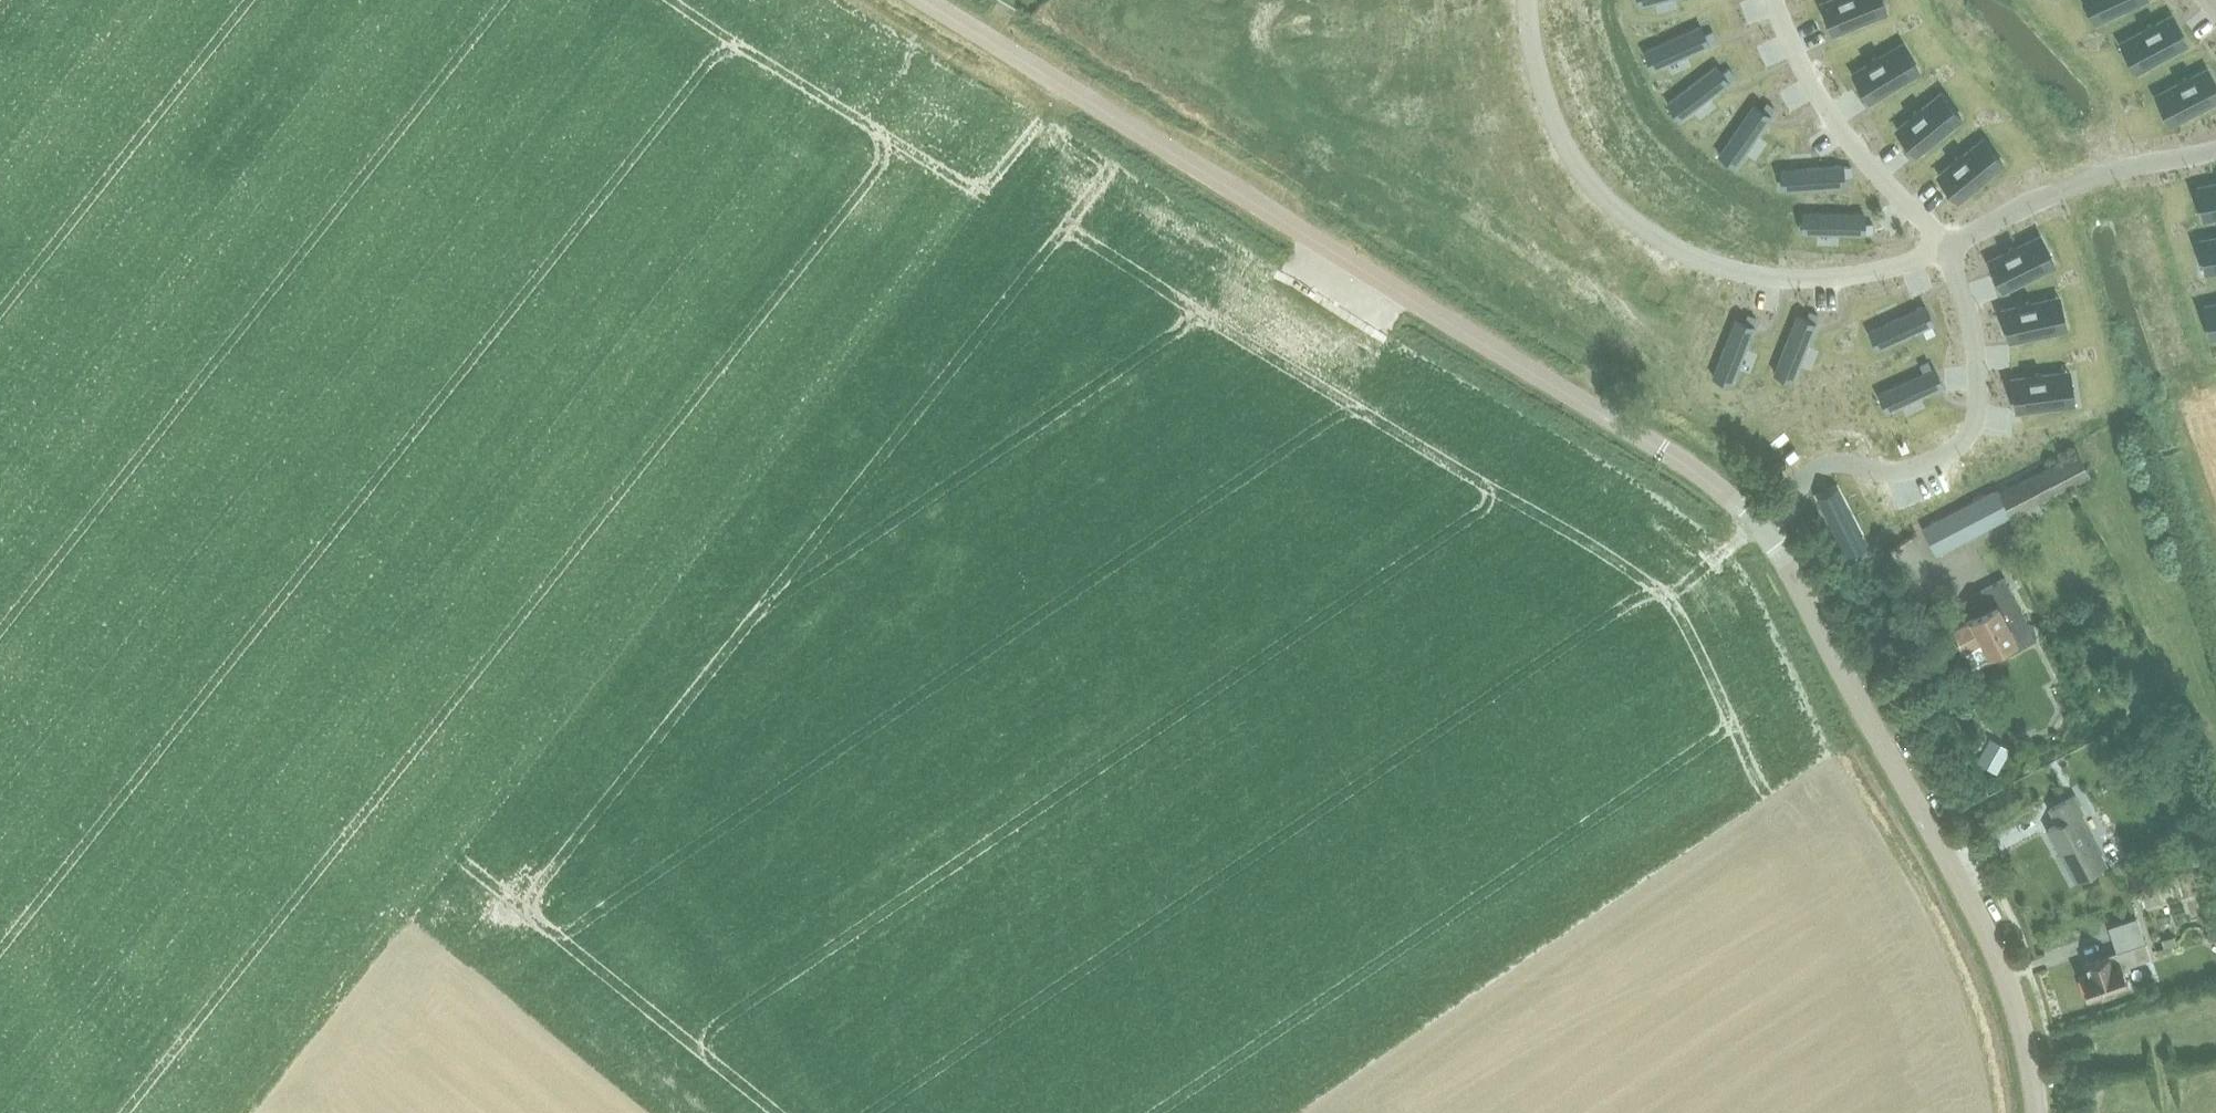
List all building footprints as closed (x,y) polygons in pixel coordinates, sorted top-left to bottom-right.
[(1820,2),(1832,32),(1874,15),(1867,0),(1825,0),(1820,2)] [(2105,15),(2138,0),(2098,0),(2105,15)] [(2170,14),(2130,35),(2145,64),(2185,43),(2170,14)] [(1699,24),(1654,44),(1662,63),(1707,43),(1706,41),(1714,38),(1710,29),(1702,33),(1699,24)] [(1890,49),(1852,72),(1869,100),(1907,77),(1890,49)] [(1715,65),(1676,94),(1688,111),(1727,81),(1726,79),(1733,74),(1727,67),(1721,72),(1715,65)] [(2165,88),(2180,117),(2215,99),(2215,89),(2206,68),(2165,88)] [(1930,100),(1895,128),(1916,153),(1951,125),(1930,100)] [(1752,103),(1724,143),(1741,155),(1770,115),(1768,114),(1773,107),(1765,101),(1760,108),(1752,103)] [(1973,146),(1938,174),(1958,199),(1993,171),(1973,146)] [(1905,165),(1920,182),(1936,169),(1921,151),(1905,165)] [(1841,164),(1792,167),(1794,188),(1843,185),(1842,175),(1851,174),(1850,165),(1841,166),(1841,164)] [(1863,212),(1813,212),(1813,233),(1862,233),(1862,231),(1871,231),(1871,222),(1862,222),(1863,212)] [(2028,238),(1988,258),(2002,287),(2043,267),(2028,238)] [(2045,298),(2001,308),(2008,340),(2052,330),(2045,298)] [(1923,304),(1879,324),(1887,343),(1922,327),(1925,335),(1934,331),(1930,323),(1932,323),(1923,304)] [(1795,315),(1777,360),(1797,368),(1815,323),(1813,322),(1816,314),(1807,310),(1804,318),(1795,315)] [(1734,318),(1716,364),(1735,371),(1753,326),(1751,325),(1755,317),(1746,314),(1743,322),(1734,318)] [(1849,371),(1863,375),(1867,359),(1853,355),(1849,371)] [(1922,371),(1888,387),(1897,406),(1942,385),(1933,366),(1931,367),(1927,359),(1919,363),(1922,371)] [(2056,372),(2012,378),(2016,410),(2061,404),(2056,372)] [(2037,499),(2087,473),(2076,451),(1999,491),(2011,514),(2016,524),(2043,510),(2037,499)] [(1999,491),(1923,531),(1935,553),(1936,553),(2005,517),(2011,514),(1999,491)] [(1842,500),(1825,508),(1847,552),(1864,543),(1842,500)] [(2063,571),(2080,564),(2076,554),(2059,561),(2063,571)] [(2019,646),(2035,638),(2003,577),(1979,590),(1985,601),(1975,606),(1978,613),(1950,628),(1960,648),(1980,637),(1988,651),(1998,646),(2003,655),(2019,647),(2019,646)] [(2088,615),(2105,607),(2100,595),(2082,603),(2088,615)] [(1991,741),(1978,764),(1996,774),(2009,752),(1991,741)] [(2074,879),(2104,863),(2077,813),(2082,810),(2073,794),(2048,808),(2056,823),(2047,828),(2074,879)] [(2125,963),(2147,955),(2135,917),(2109,926),(2117,951),(2086,962),(2089,972),(2080,975),(2087,996),(2127,983),(2122,968),(2127,966),(2125,963)] [(2207,930),(2206,940),(2215,940),(2215,930),(2207,930)] [(2171,934),(2159,937),(2162,945),(2174,941),(2171,934)]
